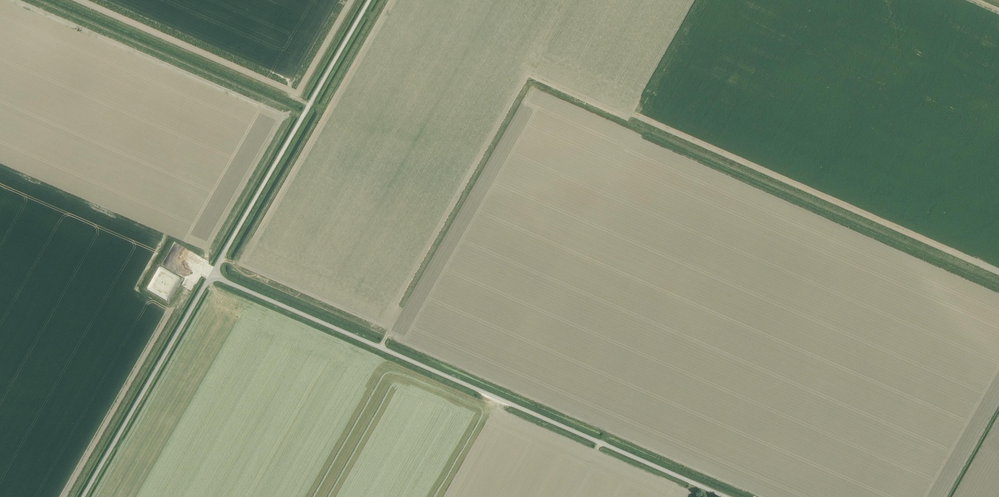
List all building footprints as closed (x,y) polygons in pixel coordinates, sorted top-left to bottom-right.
[(182,278),(159,265),(145,289),(168,302),(182,278)]
